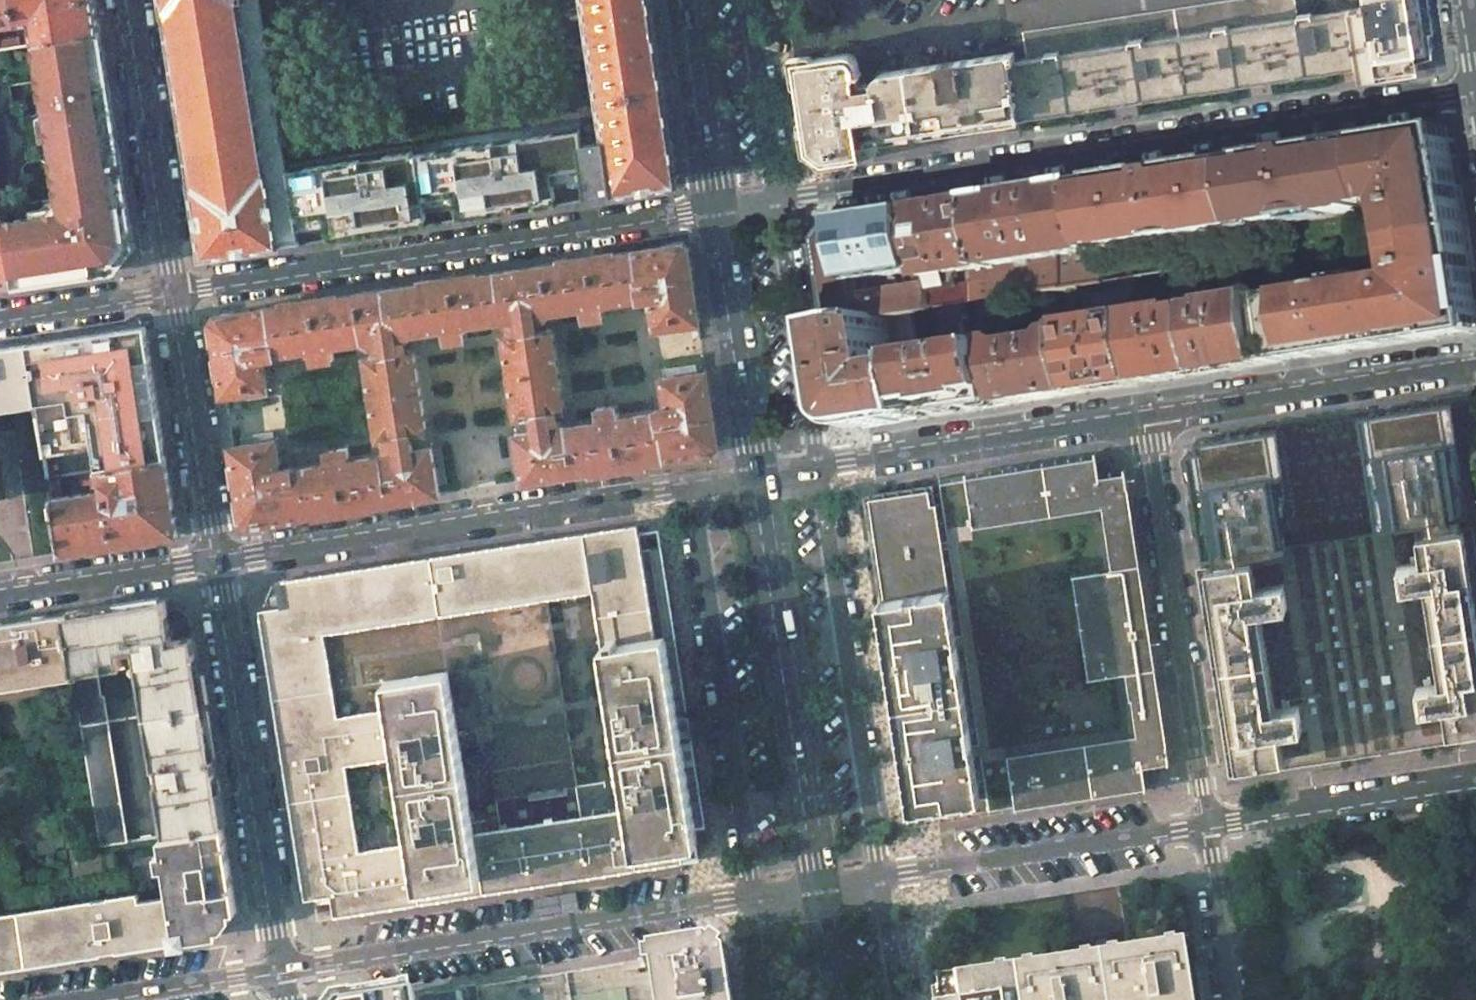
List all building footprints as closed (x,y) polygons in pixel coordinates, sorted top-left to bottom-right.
[(18,23),(15,0),(0,0),(0,26),(18,23)] [(18,23),(19,29),(25,28),(26,27),(26,22),(33,21),(36,44),(100,34),(95,0),(15,0),(18,23)] [(162,1),(164,15),(166,15),(169,36),(168,36),(168,39),(170,39),(174,66),(173,66),(173,70),(174,70),(178,100),(179,100),(184,127),(182,128),(183,131),(184,131),(189,158),(187,158),(188,162),(189,162),(192,182),(191,183),(203,258),(300,242),(315,240),(363,233),(459,219),(514,210),(529,208),(613,195),(678,186),(650,0),(584,0),(604,137),(583,140),(581,128),(413,153),(412,145),(303,161),(288,164),(262,0),(162,0),(162,1)] [(1023,32),(1027,58),(1044,56),(1043,52),(1058,50),(1059,54),(1129,43),(1129,39),(1144,37),(1144,41),(1212,30),(1212,27),(1225,25),(1225,28),(1296,17),(1297,14),(1294,0),(1238,0),(1023,32)] [(1348,10),(1356,66),(1358,81),(1418,71),(1415,52),(1433,49),(1425,0),(1364,0),(1365,5),(1359,6),(1360,8),(1348,10)] [(1017,50),(1008,51),(1008,53),(1018,118),(1356,66),(1348,10),(1312,16),(1311,12),(1297,14),(1296,17),(1225,28),(1225,25),(1212,27),(1212,30),(1144,41),(1144,37),(1129,39),(1129,43),(1059,54),(1058,50),(1043,52),(1044,56),(1027,58),(1018,60),(1017,50)] [(22,46),(19,32),(0,35),(0,49),(22,46)] [(34,44),(57,196),(46,211),(3,219),(14,286),(116,270),(133,246),(133,243),(134,243),(123,168),(121,168),(100,34),(36,44),(34,44)] [(1008,53),(907,69),(916,133),(1018,118),(1008,53)] [(793,62),(806,144),(830,162),(870,155),(874,153),(878,149),(879,144),(879,139),(916,133),(907,69),(881,73),(881,75),(884,75),(885,86),(867,89),(867,86),(855,87),(853,77),(863,76),(863,73),(859,73),(860,67),(857,61),(853,56),(849,54),(844,54),(793,62)] [(1438,128),(1383,137),(1390,177),(1390,183),(1406,180),(1460,172),(1454,139),(1441,141),(1438,128)] [(1372,139),(1383,204),(1393,202),(1390,183),(1390,177),(1383,137),(1372,139)] [(1315,148),(1324,211),(1332,210),(1333,216),(1366,211),(1365,206),(1383,204),(1372,139),(1315,147),(1315,148)] [(1267,226),(1301,221),(1300,215),(1324,211),(1315,148),(1248,158),(1256,210),(1258,222),(1266,220),(1267,226)] [(1256,210),(1248,158),(1248,157),(1189,166),(1196,219),(1198,232),(1198,236),(1218,233),(1217,228),(1258,222),(1256,210)] [(1149,172),(1158,224),(1160,232),(1161,242),(1198,236),(1198,232),(1196,219),(1189,166),(1149,172)] [(1158,224),(1149,172),(1091,181),(1101,240),(1102,247),(1118,245),(1119,248),(1161,242),(1160,232),(1158,224)] [(1404,238),(1468,228),(1460,172),(1406,180),(1390,183),(1393,202),(1398,201),(1404,238)] [(988,197),(998,266),(1003,299),(1074,288),(1107,282),(1102,247),(1101,240),(1091,181),(988,197)] [(988,197),(920,207),(929,270),(930,277),(953,273),(967,271),(998,266),(988,197)] [(0,198),(0,288),(14,286),(3,219),(0,198)] [(920,207),(851,218),(860,281),(895,275),(929,270),(920,207)] [(826,280),(832,325),(866,320),(860,281),(851,218),(836,220),(820,240),(826,280)] [(1418,259),(1472,251),(1468,228),(1404,238),(1407,261),(1418,259)] [(243,445),(233,447),(244,520),(250,524),(440,494),(438,485),(432,448),(432,447),(421,449),(419,433),(422,433),(427,427),(415,355),(409,350),(399,352),(397,342),(406,341),(411,334),(447,328),(448,331),(463,328),(463,326),(499,321),(507,325),(516,324),(518,334),(508,335),(503,340),(514,413),(521,417),(526,417),(528,432),(516,434),(522,472),(524,481),(713,451),(717,445),(711,404),(706,372),(697,373),(664,379),(663,379),(667,407),(653,410),(653,412),(617,417),(616,415),(600,417),(600,420),(566,425),(559,420),(550,421),(548,413),(559,411),(564,405),(552,334),(544,329),(536,331),(534,321),(542,320),(547,314),(583,308),(583,310),(598,308),(598,305),(639,299),(639,301),(651,299),(655,327),(656,327),(690,322),(698,321),(694,294),(692,277),(693,277),(688,247),(682,243),(665,245),(665,247),(217,315),(213,321),(225,394),(234,392),(266,388),(267,387),(263,359),(276,357),(276,355),(311,349),(312,352),(327,349),(328,347),(363,341),(371,346),(381,345),(382,354),(370,356),(367,361),(378,434),(383,439),(395,437),(397,446),(387,448),(381,455),(345,460),(344,458),(328,460),(328,463),(294,468),(294,466),(281,468),(276,440),(275,440),(243,445)] [(1472,251),(1418,259),(1421,278),(1424,299),(1430,339),(1472,332),(1470,321),(1475,320),(1475,275),(1472,251)] [(1424,299),(1421,278),(1418,259),(1407,261),(1410,279),(1396,281),(1398,293),(1399,303),(1405,343),(1430,339),(1424,299)] [(953,273),(930,277),(931,284),(934,309),(945,308),(967,304),(981,302),(996,300),(1003,299),(998,266),(967,271),(968,275),(954,277),(953,273)] [(895,275),(860,281),(866,320),(886,317),(899,315),(911,313),(934,309),(931,284),(900,289),(898,280),(895,280),(895,275)] [(1138,278),(1108,282),(1110,294),(1140,290),(1138,278)] [(1405,343),(1399,303),(1398,293),(1396,281),(1336,290),(1338,299),(1338,303),(1346,352),(1405,343)] [(1336,290),(1270,301),(1280,362),(1346,352),(1338,303),(1338,299),(1336,290)] [(1222,306),(1207,308),(1217,372),(1280,362),(1270,301),(1269,297),(1237,302),(1237,297),(1231,298),(1232,303),(1225,304),(1225,300),(1221,301),(1222,306)] [(996,300),(981,302),(987,341),(981,342),(982,347),(1004,344),(1003,341),(996,300)] [(932,355),(918,357),(919,364),(927,417),(959,412),(959,413),(981,409),(981,408),(1013,404),(1004,344),(982,347),(971,349),(966,321),(969,320),(967,304),(945,308),(951,352),(940,354),(938,348),(931,349),(932,355)] [(1175,310),(1144,315),(1154,382),(1217,372),(1207,308),(1190,311),(1191,308),(1191,305),(1187,306),(1188,308),(1180,309),(1180,307),(1174,307),(1175,310)] [(911,313),(899,315),(904,344),(916,342),(911,313)] [(1123,319),(1080,326),(1080,329),(1090,392),(1154,382),(1144,315),(1127,318),(1126,316),(1123,316),(1123,319)] [(866,320),(832,325),(839,372),(845,412),(866,427),(927,417),(919,364),(899,367),(899,369),(893,370),(892,358),(897,357),(896,351),(891,352),(886,317),(866,320)] [(657,336),(691,332),(690,322),(656,327),(657,336)] [(98,469),(166,460),(156,393),(157,393),(154,377),(153,377),(145,326),(27,344),(35,398),(47,477),(59,475),(98,469)] [(1015,339),(1003,341),(1004,344),(1013,404),(1090,392),(1080,329),(1069,331),(1063,338),(1056,339),(1055,335),(1048,336),(1049,340),(1021,344),(1015,339)] [(35,398),(27,344),(0,348),(0,404),(35,398)] [(697,373),(696,364),(662,370),(664,379),(697,373)] [(268,397),(266,388),(234,392),(235,402),(268,397)] [(1198,436),(1181,457),(1200,568),(1468,527),(1448,396),(1198,436)] [(274,431),(241,436),(243,445),(275,440),(274,431)] [(516,434),(507,436),(513,473),(522,472),(516,434)] [(447,484),(441,446),(432,448),(438,485),(447,484)] [(932,490),(869,499),(872,517),(884,601),(879,601),(882,619),(906,778),(911,809),(923,807),(925,821),(1015,807),(1014,805),(1145,785),(1142,764),(1168,760),(1125,475),(1099,479),(1096,458),(931,484),(932,490)] [(59,475),(47,477),(59,553),(178,535),(166,460),(98,469),(99,480),(103,484),(104,491),(101,490),(62,496),(59,475)] [(280,607),(259,610),(305,900),(331,895),(332,902),(698,844),(691,799),(689,800),(686,779),(685,769),(686,769),(677,712),(676,712),(672,692),(671,681),(672,681),(658,589),(651,548),(641,550),(637,525),(277,582),(280,607)] [(1200,568),(1229,752),(1235,751),(1238,765),(1291,757),(1292,759),(1308,757),(1307,755),(1436,735),(1437,737),(1440,736),(1439,734),(1475,728),(1475,576),(1468,527),(1200,568)] [(197,653),(195,640),(194,641),(190,622),(187,616),(183,612),(179,609),(175,608),(168,608),(166,598),(62,614),(72,678),(99,845),(127,842),(103,696),(101,696),(97,670),(138,664),(152,757),(155,756),(158,771),(154,772),(164,837),(224,830),(215,773),(216,773),(214,760),(213,760),(196,653),(197,653)] [(0,624),(0,690),(72,678),(62,614),(0,624)] [(217,936),(214,914),(237,910),(224,830),(164,837),(158,838),(167,898),(137,902),(136,894),(0,915),(0,970),(217,936)] [(1187,950),(1179,952),(1178,948),(1168,950),(1169,953),(1121,961),(1121,957),(1111,959),(1111,963),(1093,966),(1093,962),(1083,964),(1084,967),(1036,975),(1035,971),(1026,972),(1027,976),(1009,979),(1009,975),(998,977),(999,981),(940,990),(942,999),(1195,999),(1187,950)] [(659,999),(733,999),(728,967),(704,949),(668,955),(652,957),(659,999)]
